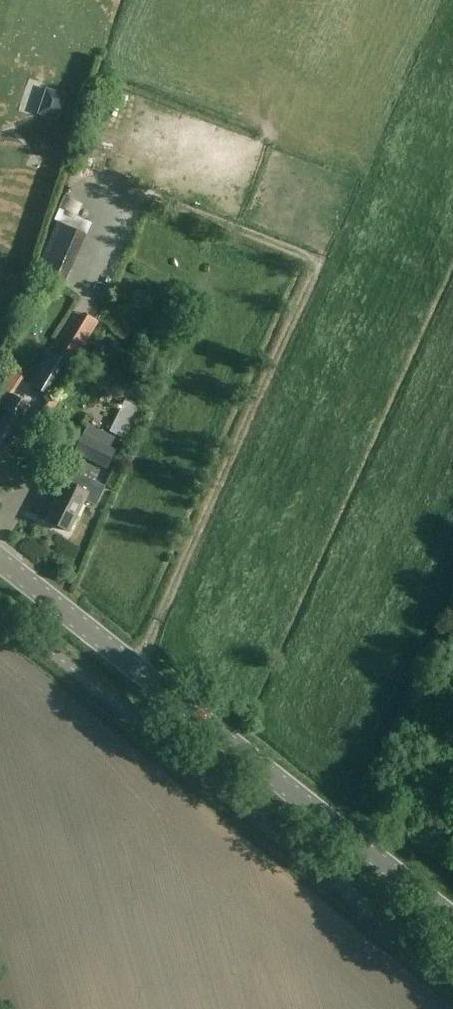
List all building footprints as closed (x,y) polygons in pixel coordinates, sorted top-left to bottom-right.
[(52,93),(47,109),(63,114),(68,98),(52,93)] [(88,223),(94,211),(80,204),(74,215),(88,223)] [(67,218),(48,264),(71,274),(90,228),(67,218)] [(10,323),(0,316),(0,336),(10,323)] [(64,355),(53,349),(31,386),(51,398),(97,323),(87,317),(64,355)] [(3,457),(25,422),(22,420),(31,406),(11,394),(3,408),(4,409),(0,415),(0,455),(3,457)] [(125,400),(111,429),(126,436),(139,407),(125,400)] [(114,451),(92,440),(83,458),(105,468),(114,451)] [(71,471),(47,521),(69,531),(84,500),(95,505),(104,487),(71,471)]
